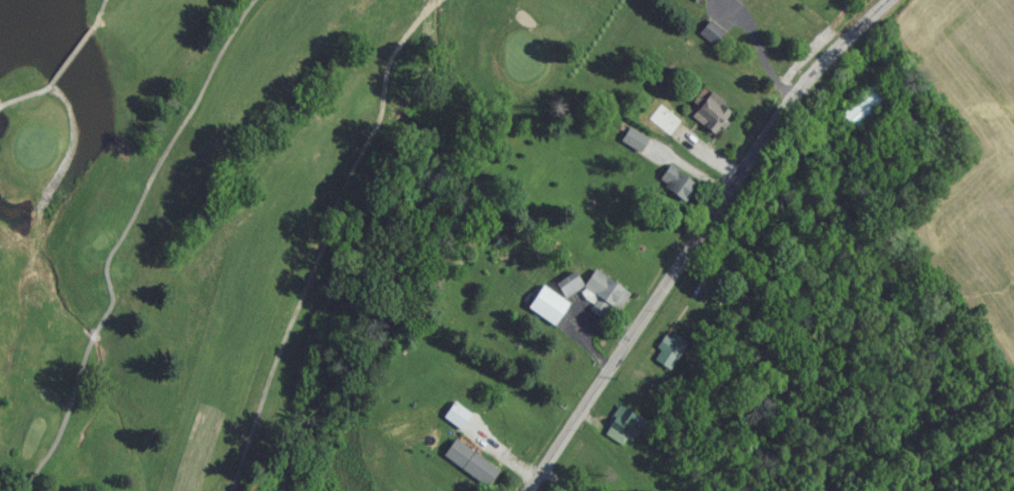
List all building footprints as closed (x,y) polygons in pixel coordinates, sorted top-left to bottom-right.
[(697,38),(709,23),(726,37),(714,51),(697,38)] [(682,53),(687,45),(693,50),(688,58),(682,53)] [(838,119),(872,90),(887,108),(853,137),(838,119)] [(686,117),(703,94),(722,107),(721,112),(729,118),(713,142),(698,132),(701,128),(686,117)] [(619,147),(628,131),(649,144),(639,160),(619,147)] [(657,185),(667,167),(680,175),(679,179),(696,190),(686,207),(662,193),(664,189),(657,185)] [(583,295),(596,274),(631,295),(617,318),(604,310),(598,320),(589,314),(596,303),(583,295)] [(553,289),(571,277),(582,292),(564,304),(553,289)] [(526,314),(540,291),(567,308),(551,330),(526,314)] [(656,353),(663,342),(670,345),(673,340),(687,348),(671,374),(657,366),(663,357),(656,353)] [(440,422),(451,407),(469,419),(458,435),(440,422)] [(603,439),(612,424),(617,427),(626,413),(647,426),(635,446),(628,442),(622,451),(603,439)] [(432,453),(426,451),(424,446),(435,432),(440,434),(442,438),(437,447),(432,453)] [(480,490),(486,490),(497,477),(454,444),(441,461),(480,490)]
